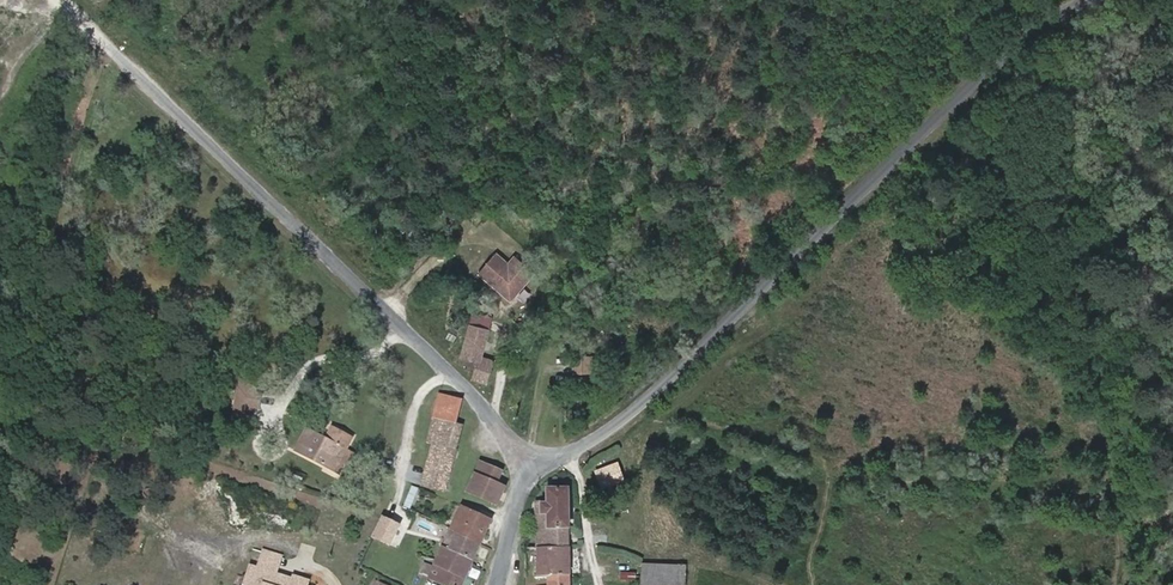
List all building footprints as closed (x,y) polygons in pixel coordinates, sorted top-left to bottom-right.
[(507,261),(494,251),(477,271),(510,297),(533,269),(514,253),(507,261)] [(487,330),(490,318),(473,314),(470,325),(487,330)] [(480,357),(487,330),(470,325),(463,357),(478,361),(473,378),(487,383),(493,361),(480,357)] [(592,372),(591,357),(573,357),(574,373),(592,372)] [(255,407),(257,394),(254,393),(256,384),(241,381),(234,413),(250,416),(252,406),(255,407)] [(456,424),(462,401),(439,395),(433,419),(456,425),(456,424)] [(448,476),(462,425),(456,424),(456,425),(433,419),(427,444),(432,444),(426,469),(448,476)] [(339,462),(345,450),(351,439),(332,428),(326,440),(307,430),(295,452),(338,475),(343,465),(339,462)] [(350,468),(357,456),(345,450),(339,462),(343,465),(350,468)] [(618,459),(594,468),(602,487),(626,478),(618,459)] [(480,462),(475,473),(497,483),(502,472),(480,462)] [(444,492),(448,476),(426,469),(421,486),(444,492)] [(505,486),(497,483),(475,473),(467,492),(497,505),(505,486)] [(569,547),(568,489),(547,490),(547,501),(536,501),(537,548),(569,547)] [(480,543),(490,521),(461,508),(451,529),(480,543)] [(399,526),(382,518),(373,538),(389,546),(399,526)] [(463,582),(480,543),(451,529),(434,566),(432,569),(463,582)] [(569,577),(569,547),(537,548),(538,578),(547,577),(569,577)] [(311,582),(292,575),(292,578),(277,574),(283,556),(262,549),(257,567),(249,565),(243,584),(310,584),(311,582)] [(686,564),(641,562),(640,584),(686,584),(686,564)] [(428,578),(432,569),(424,565),(420,574),(428,578)] [(432,569),(428,578),(444,584),(461,584),(463,582),(432,569)] [(569,577),(547,577),(547,584),(569,584),(569,577)]
